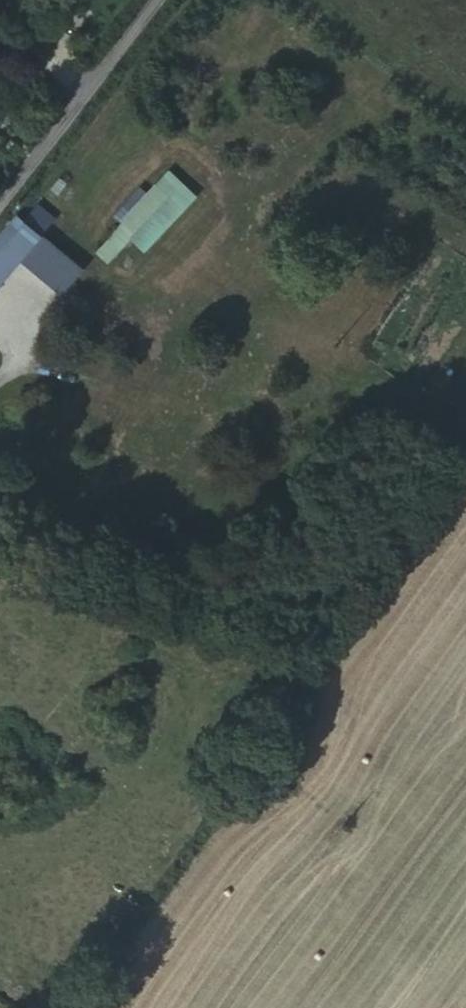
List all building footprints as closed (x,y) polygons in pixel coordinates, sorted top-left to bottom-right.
[(108,261),(131,239),(143,251),(198,198),(172,171),(94,246),(108,261)] [(23,218),(43,234),(56,217),(37,201),(23,218)] [(10,246),(0,238),(0,260),(10,246)]
